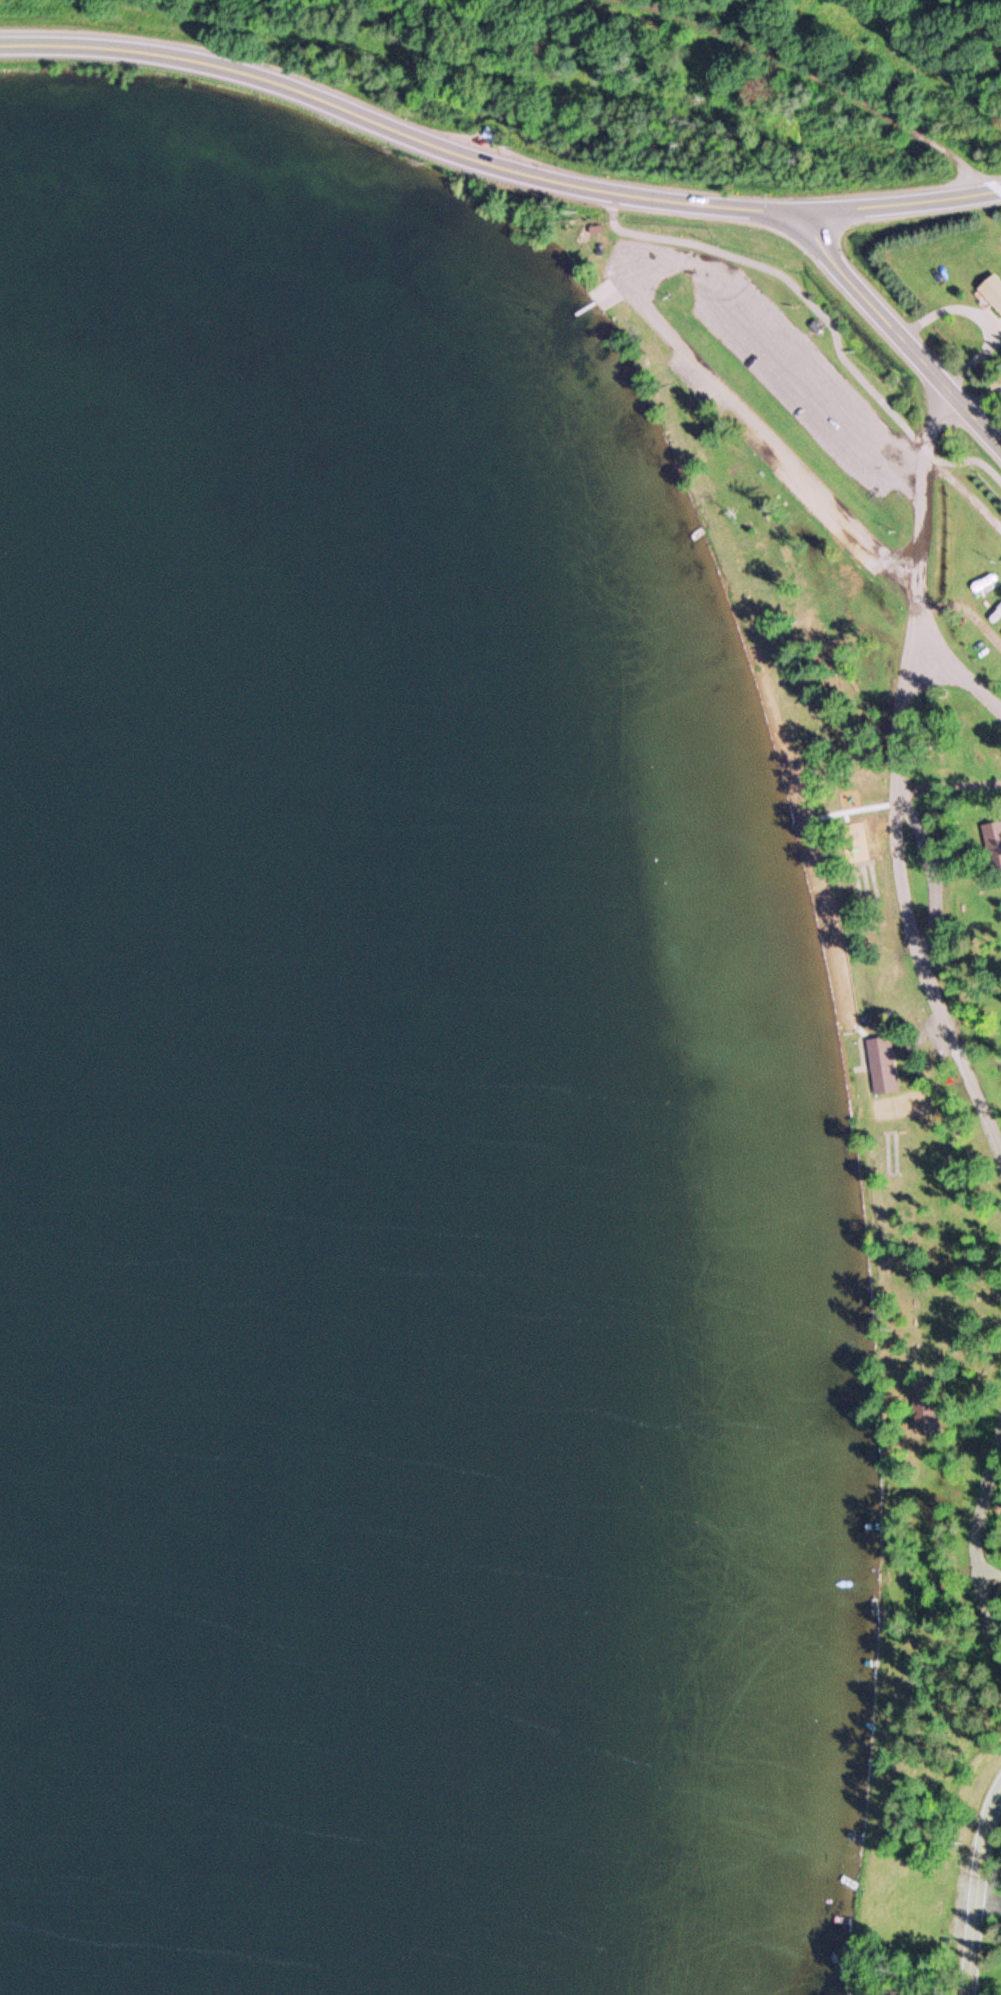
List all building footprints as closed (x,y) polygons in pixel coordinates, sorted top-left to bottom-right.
[(990,270),(973,286),(1000,317),(1000,282),(990,270)] [(985,852),(1000,848),(1000,819),(979,824),(985,852)] [(891,1035),(866,1038),(873,1092),(898,1089),(891,1035)] [(912,1431),(938,1431),(938,1378),(912,1378),(912,1431)]
